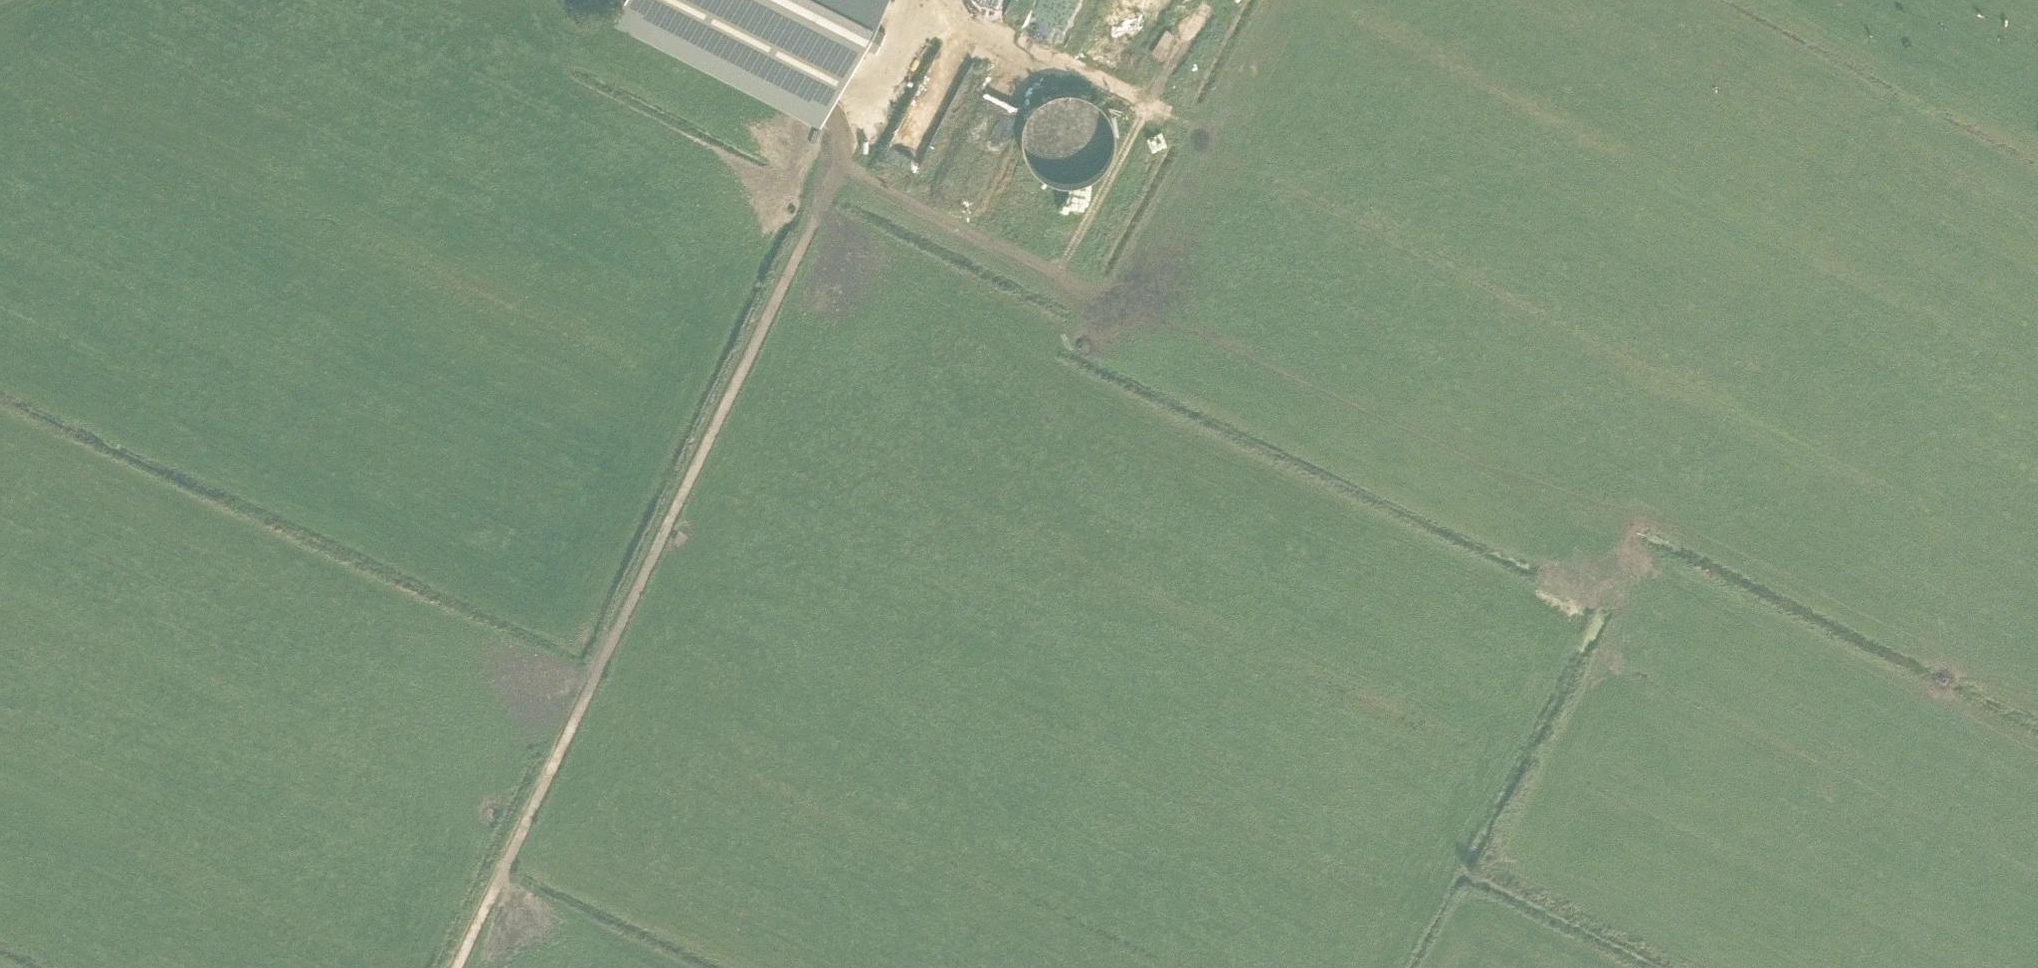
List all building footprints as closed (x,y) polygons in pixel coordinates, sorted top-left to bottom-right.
[(857,0),(621,0),(612,18),(801,112),(857,0)]
